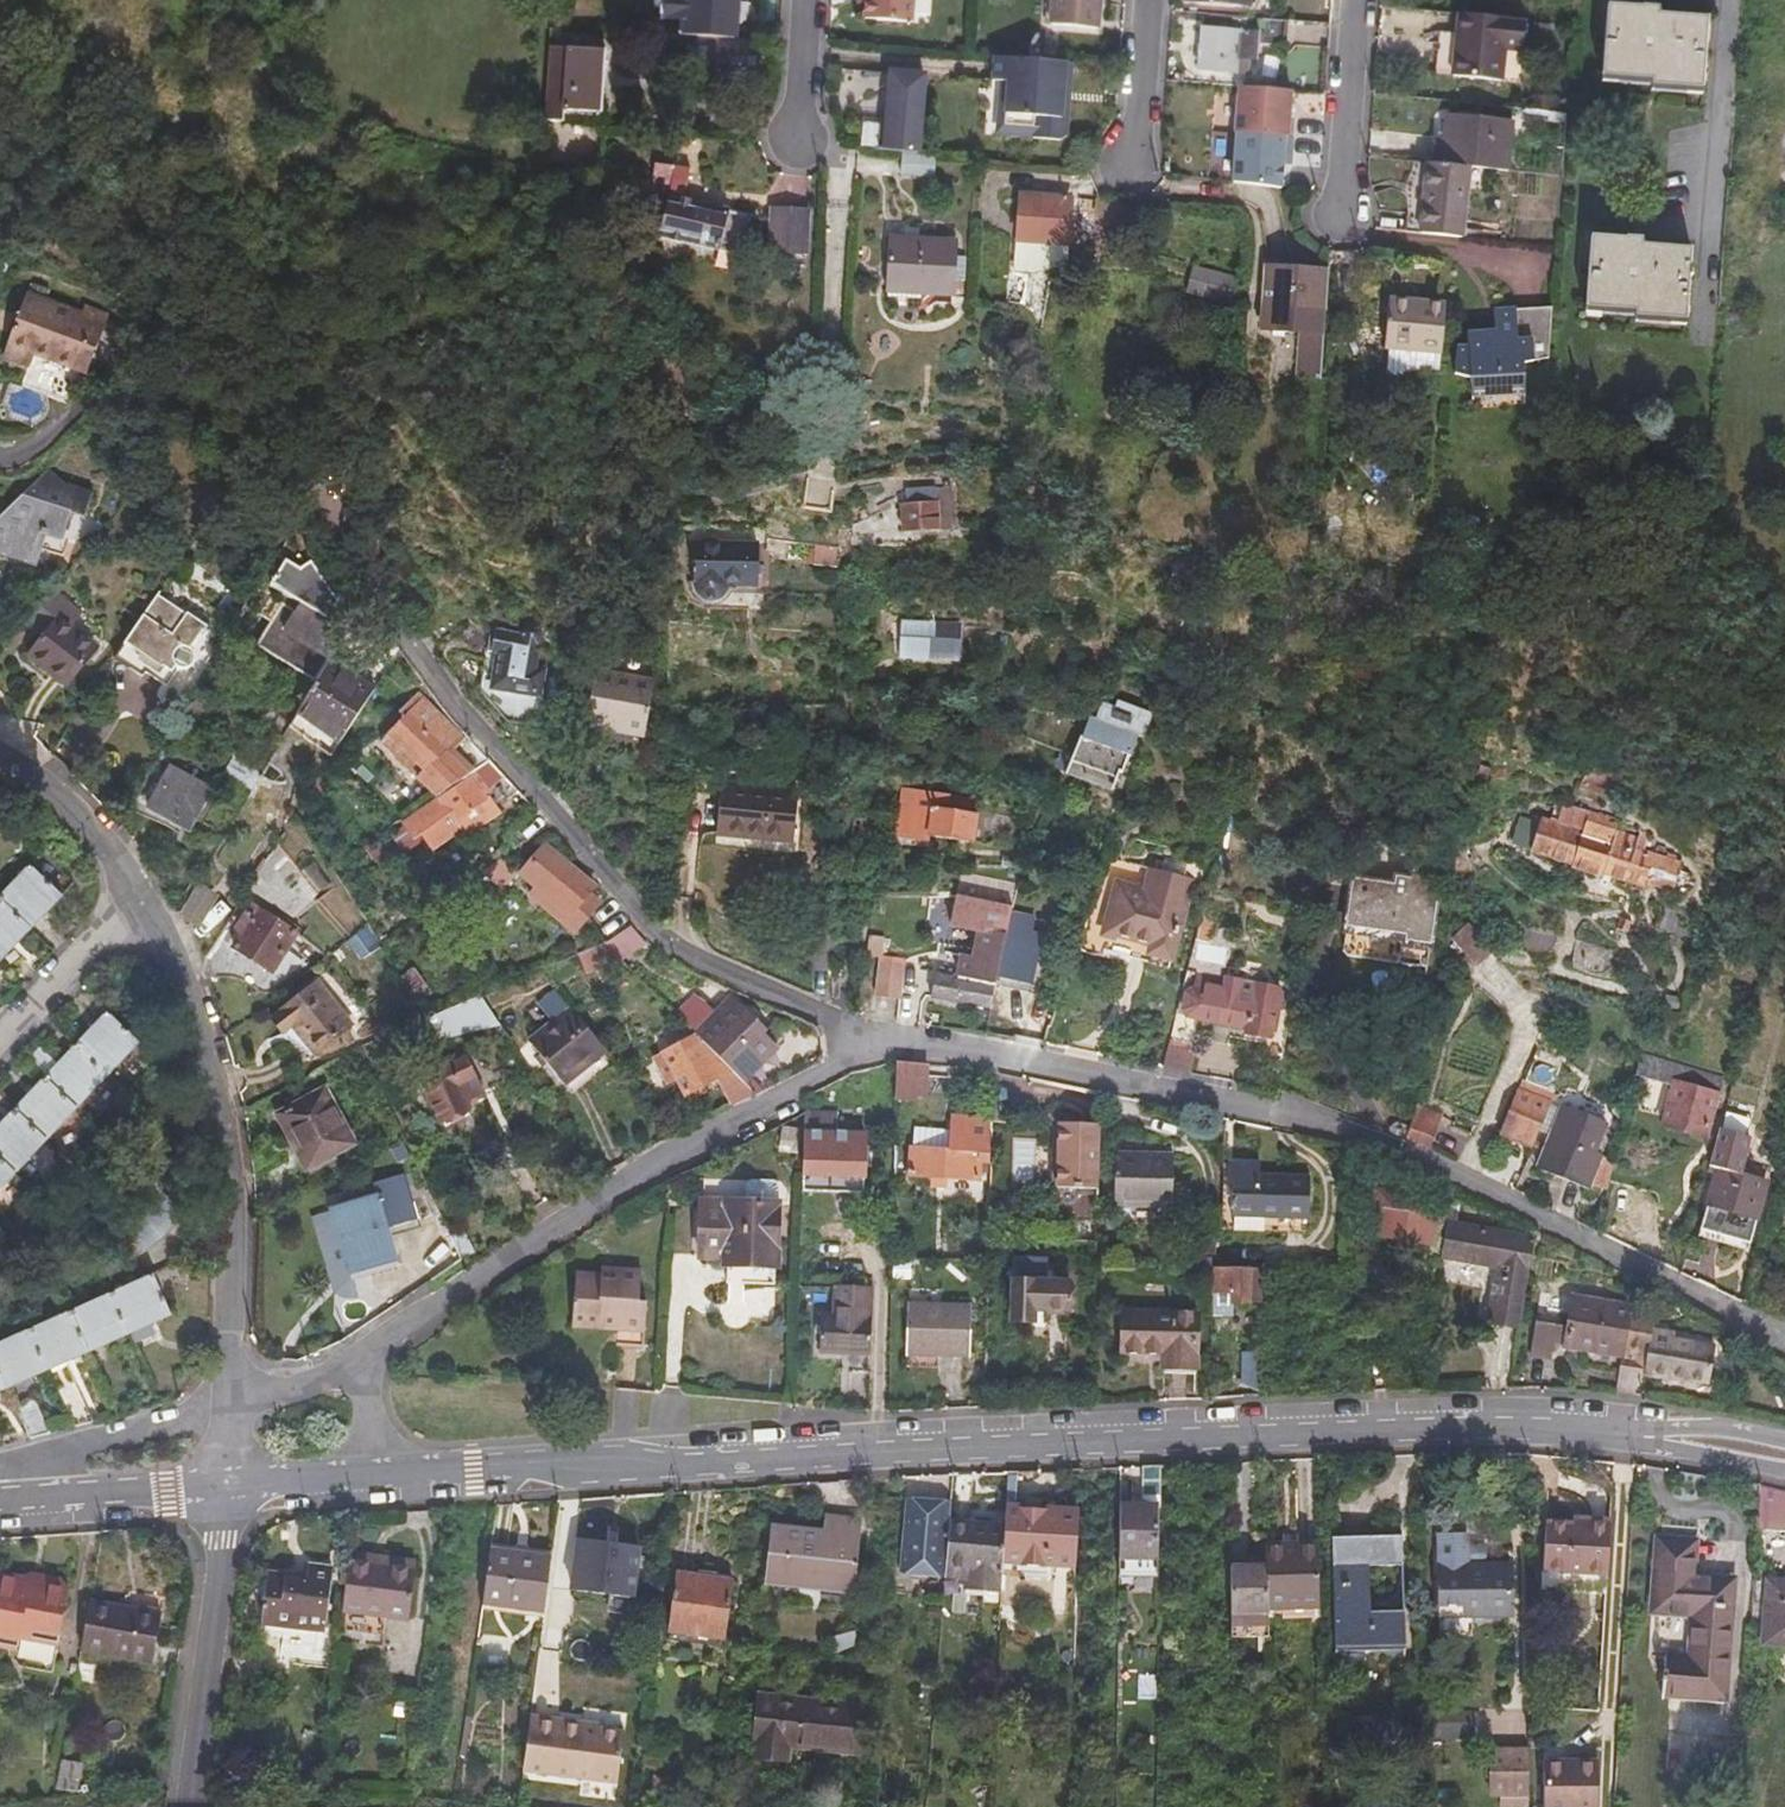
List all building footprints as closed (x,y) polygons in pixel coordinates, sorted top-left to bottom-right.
[(743,42),(747,0),(675,0),(673,20),(689,22),(688,38),(717,40),(743,42)] [(862,3),(860,19),(908,23),(911,0),(862,0),(862,3)] [(1048,24),(1100,28),(1102,7),(1103,0),(1050,0),(1048,24)] [(1700,92),(1706,20),(1676,17),(1657,16),(1657,9),(1640,7),(1640,10),(1607,8),(1603,77),(1652,81),(1652,88),(1700,92)] [(1511,17),(1463,13),(1458,77),(1506,81),(1508,51),(1511,19),(1511,17)] [(1270,43),(1272,18),(1225,14),(1224,28),(1199,26),(1195,66),(1230,69),(1231,56),(1247,57),(1249,42),(1270,43)] [(1511,19),(1508,51),(1528,53),(1530,20),(1511,19)] [(761,87),(763,44),(743,42),(717,40),(715,83),(761,87)] [(548,42),(541,117),(599,122),(601,105),(595,105),(599,46),(548,42)] [(1070,61),(993,55),(991,79),(1006,80),(1004,112),(1032,114),(1030,136),(1058,139),(1064,135),(1065,123),(1059,118),(1062,84),(1068,85),(1070,61)] [(922,73),(890,70),(886,116),(880,115),(877,145),(905,147),(916,148),(922,73)] [(1233,133),(1235,133),(1289,137),(1291,118),(1287,118),(1289,90),(1236,86),(1233,133)] [(1441,118),(1436,165),(1456,167),(1505,172),(1509,125),(1441,118)] [(1235,133),(1230,182),(1279,188),(1281,164),(1282,155),(1289,156),(1291,137),(1289,137),(1235,133)] [(935,172),(938,150),(916,148),(905,147),(903,170),(935,172)] [(687,182),(693,155),(680,152),(674,179),(687,182)] [(1289,156),(1282,155),(1281,164),(1289,165),(1289,156)] [(1408,214),(1406,235),(1447,238),(1456,167),(1436,165),(1413,163),(1408,214)] [(738,253),(748,209),(680,194),(670,238),(738,253)] [(1037,203),(1021,202),(1018,245),(1068,249),(1071,206),(1037,203)] [(787,224),(769,223),(767,260),(804,263),(807,219),(786,218),(787,224)] [(951,293),(956,245),(890,240),(887,281),(918,283),(917,291),(951,293)] [(1683,323),(1689,252),(1639,248),(1639,242),(1622,240),(1622,242),(1589,240),(1584,309),(1633,313),(1633,321),(1683,323)] [(1034,280),(1067,271),(1068,249),(1018,245),(1015,278),(1034,280)] [(1294,364),(1321,367),(1327,272),(1265,266),(1263,288),(1260,316),(1259,329),(1297,332),(1294,364)] [(1237,281),(1201,272),(1195,293),(1231,302),(1237,281)] [(1007,308),(1025,311),(1029,281),(1011,279),(1007,308)] [(19,380),(45,390),(63,397),(86,339),(95,343),(107,310),(84,301),(81,307),(26,285),(1,349),(27,360),(19,380)] [(1252,316),(1260,316),(1263,288),(1254,294),(1252,316)] [(1412,374),(1441,376),(1445,306),(1418,304),(1418,309),(1386,307),(1382,370),(1388,379),(1406,380),(1412,374)] [(1526,359),(1549,360),(1553,308),(1519,305),(1519,307),(1497,306),(1495,327),(1469,325),(1468,340),(1457,338),(1455,364),(1472,370),(1472,386),(1524,387),(1526,359)] [(45,390),(19,380),(7,375),(0,393),(0,400),(5,410),(32,420),(42,413),(47,398),(45,390)] [(5,506),(0,511),(0,545),(37,561),(43,548),(65,556),(71,542),(66,540),(77,513),(89,519),(100,493),(45,468),(5,506)] [(934,495),(899,494),(898,524),(933,526),(934,495)] [(764,576),(764,534),(703,533),(704,578),(706,585),(713,590),(717,592),(721,592),(726,591),(731,587),(734,583),(736,579),(737,576),(764,576)] [(0,545),(0,553),(34,567),(37,561),(0,545)] [(329,650),(348,616),(285,579),(278,591),(259,590),(244,616),(241,615),(224,644),(244,655),(230,679),(291,715),(297,704),(329,650)] [(52,630),(47,636),(31,655),(68,685),(99,649),(76,629),(87,614),(56,587),(33,614),(52,630)] [(163,592),(115,660),(125,659),(146,674),(148,673),(167,685),(181,666),(185,667),(190,666),(194,663),(196,657),(195,652),(192,648),(206,628),(190,616),(192,612),(163,592)] [(33,614),(28,620),(47,636),(52,630),(33,614)] [(528,718),(528,660),(521,659),(521,638),(517,630),(513,626),(510,625),(506,626),(504,628),(503,629),(500,635),(485,635),(470,635),(470,692),(473,697),(493,714),(497,718),(504,720),(508,720),(525,721),(528,718)] [(915,634),(915,648),(938,649),(939,635),(915,634)] [(297,704),(344,733),(377,681),(329,650),(297,704)] [(657,676),(593,663),(581,721),(645,736),(657,676)] [(446,751),(465,730),(430,693),(377,745),(427,795),(461,771),(447,757),(448,756),(446,751)] [(1105,699),(1101,698),(1068,767),(1117,790),(1140,737),(1148,741),(1157,717),(1124,701),(1121,707),(1105,699)] [(288,719),(335,748),(344,733),(297,704),(291,715),(288,719)] [(186,826),(212,784),(170,760),(147,802),(186,826)] [(219,775),(247,790),(255,776),(228,761),(219,775)] [(489,796),(505,785),(486,766),(405,821),(417,838),(424,834),(435,849),(459,835),(465,837),(467,839),(502,816),(489,796)] [(1634,770),(1620,766),(1614,786),(1580,775),(1574,795),(1600,803),(1598,808),(1612,812),(1614,804),(1623,806),(1634,770)] [(787,836),(788,780),(712,779),(710,833),(787,836)] [(973,797),(905,787),(897,836),(929,842),(931,830),(975,837),(979,810),(972,809),(973,797)] [(1608,838),(1613,822),(1585,813),(1559,805),(1553,825),(1581,834),(1583,829),(1608,838)] [(1039,810),(1023,808),(1020,824),(1031,826),(1039,810)] [(295,811),(247,885),(299,917),(332,865),(331,864),(295,811)] [(1672,890),(1681,864),(1643,852),(1646,843),(1615,833),(1613,839),(1608,838),(1583,829),(1581,834),(1553,825),(1540,821),(1530,850),(1572,864),(1571,868),(1601,878),(1603,873),(1646,886),(1653,865),(1664,869),(1659,886),(1672,890)] [(518,879),(537,893),(553,905),(549,910),(579,931),(600,901),(587,891),(591,884),(539,848),(518,879)] [(1168,859),(1165,869),(1196,877),(1199,867),(1168,859)] [(500,860),(476,877),(500,893),(516,870),(500,860)] [(0,900),(0,962),(67,895),(35,864),(0,900)] [(1104,873),(1078,949),(1128,962),(1131,956),(1171,966),(1196,877),(1165,869),(1154,866),(1148,886),(1104,873)] [(1423,959),(1434,880),(1392,872),(1391,879),(1348,874),(1342,922),(1346,923),(1342,948),(1350,955),(1418,961),(1423,959)] [(176,912),(182,921),(195,928),(214,897),(193,882),(176,912)] [(553,905),(537,893),(533,898),(549,910),(553,905)] [(966,958),(962,975),(999,984),(1016,907),(960,894),(954,923),(985,930),(978,961),(966,958)] [(271,967),(297,925),(265,905),(261,912),(256,909),(246,925),(251,927),(239,947),(271,967)] [(370,920),(350,936),(363,955),(383,940),(370,920)] [(1494,950),(1471,926),(1457,939),(1480,964),(1494,950)] [(614,951),(641,938),(635,931),(629,927),(602,939),(614,951)] [(829,936),(805,936),(805,971),(829,972),(829,936)] [(599,940),(579,950),(585,968),(613,956),(599,940)] [(900,996),(900,961),(876,960),(876,996),(900,996)] [(413,984),(420,994),(433,986),(421,967),(409,975),(415,984),(413,984)] [(1260,1056),(1279,1061),(1283,1044),(1267,1040),(1276,1004),(1253,997),(1257,980),(1208,967),(1204,980),(1192,985),(1187,1001),(1191,1011),(1180,1008),(1173,1032),(1198,1039),(1205,1014),(1245,1026),(1243,1034),(1263,1040),(1260,1056)] [(940,973),(935,996),(994,1008),(999,985),(940,973)] [(355,1022),(321,979),(275,1015),(287,1030),(297,1022),(319,1050),(355,1022)] [(602,1049),(560,995),(539,1010),(551,1023),(530,1040),(562,1081),(602,1049)] [(1059,1001),(1040,995),(1031,1021),(1050,1027),(1059,1001)] [(471,1025),(492,1013),(482,998),(472,1005),(469,1002),(459,1009),(471,1025)] [(695,1036),(743,1087),(778,1055),(764,1040),(768,1036),(730,1001),(714,1016),(696,1001),(678,1018),(695,1036)] [(51,1076),(0,1128),(0,1188),(144,1041),(115,1012),(65,1062),(51,1076)] [(714,1080),(729,1111),(753,1098),(743,1087),(695,1036),(661,1055),(664,1060),(652,1067),(661,1084),(673,1078),(683,1096),(714,1080)] [(35,1059),(51,1076),(65,1062),(48,1047),(35,1059)] [(649,1062),(652,1067),(664,1060),(661,1055),(649,1062)] [(479,1092),(461,1056),(420,1076),(442,1122),(468,1109),(468,1106),(477,1102),(473,1094),(479,1092)] [(1712,1137),(1729,1079),(1641,1056),(1637,1074),(1674,1085),(1664,1124),(1712,1137)] [(930,1097),(931,1065),(906,1062),(903,1062),(898,1062),(897,1100),(917,1101),(917,1097),(930,1097)] [(349,1147),(322,1089),(273,1113),(300,1169),(349,1147)] [(1518,1091),(1501,1134),(1531,1144),(1548,1101),(1518,1091)] [(1432,1148),(1446,1118),(1424,1108),(1410,1137),(1432,1148)] [(1597,1149),(1605,1124),(1563,1109),(1541,1168),(1590,1187),(1603,1151),(1597,1149)] [(992,1161),(993,1119),(956,1117),(955,1124),(955,1138),(918,1136),(916,1177),(933,1178),(933,1187),(947,1188),(948,1178),(980,1180),(981,1160),(992,1161)] [(955,1138),(955,1124),(919,1123),(918,1136),(955,1138)] [(798,1124),(797,1200),(824,1201),(825,1184),(858,1184),(859,1145),(830,1142),(830,1125),(798,1124)] [(1103,1192),(1106,1126),(1067,1124),(1064,1189),(1103,1192)] [(1175,1203),(1179,1153),(1120,1150),(1117,1199),(1175,1203)] [(1710,1152),(1704,1172),(1715,1176),(1706,1209),(1748,1221),(1760,1176),(1736,1169),(1738,1160),(1710,1152)] [(1233,1173),(1231,1222),(1306,1227),(1309,1185),(1262,1182),(1262,1175),(1233,1173)] [(161,1177),(120,1213),(144,1237),(170,1223),(189,1204),(161,1177)] [(773,1201),(774,1185),(768,1180),(744,1179),(739,1184),(739,1200),(773,1201)] [(825,1184),(824,1201),(857,1202),(858,1184),(825,1184)] [(420,1228),(406,1185),(331,1208),(354,1283),(397,1271),(388,1238),(420,1228)] [(1458,1195),(1448,1190),(1446,1204),(1457,1206),(1458,1195)] [(1418,1198),(1380,1193),(1372,1248),(1431,1257),(1437,1217),(1416,1213),(1418,1198)] [(772,1266),(773,1201),(739,1200),(713,1199),(694,1198),(693,1258),(717,1258),(716,1265),(772,1266)] [(1457,1206),(1446,1204),(1440,1240),(1445,1241),(1444,1251),(1495,1260),(1487,1317),(1520,1322),(1533,1234),(1455,1221),(1457,1206)] [(17,1380),(39,1433),(61,1427),(37,1372),(175,1311),(166,1289),(188,1280),(180,1260),(0,1339),(0,1388),(17,1380)] [(1012,1280),(1010,1323),(1034,1324),(1034,1311),(1068,1313),(1070,1283),(1050,1282),(1050,1260),(1015,1260),(1014,1280),(1012,1280)] [(612,1275),(613,1266),(600,1265),(599,1274),(612,1275)] [(1213,1265),(1212,1292),(1231,1294),(1231,1302),(1262,1305),(1264,1270),(1214,1265),(1213,1265)] [(641,1269),(613,1266),(612,1275),(599,1274),(574,1273),(571,1323),(615,1327),(614,1344),(641,1346),(646,1300),(638,1298),(641,1269)] [(832,1287),(832,1319),(845,1319),(845,1288),(832,1287)] [(845,1319),(832,1319),(819,1319),(819,1353),(850,1354),(851,1372),(870,1373),(871,1288),(845,1288),(845,1319)] [(1626,1322),(1629,1304),(1571,1295),(1566,1323),(1536,1319),(1531,1351),(1553,1355),(1555,1338),(1564,1340),(1564,1343),(1622,1351),(1626,1322)] [(969,1308),(908,1307),(908,1368),(937,1368),(937,1356),(968,1356),(969,1308)] [(1195,1313),(1122,1313),(1121,1351),(1161,1352),(1160,1365),(1193,1366),(1195,1313)] [(1622,1351),(1617,1387),(1631,1388),(1633,1370),(1702,1378),(1707,1348),(1670,1341),(1671,1336),(1646,1332),(1648,1326),(1626,1322),(1622,1351)] [(13,1440),(0,1408),(0,1443),(13,1440)] [(1122,1504),(1121,1575),(1159,1576),(1162,1464),(1142,1465),(1142,1504),(1122,1504)] [(1764,1491),(1762,1514),(1784,1516),(1784,1496),(1764,1491)] [(950,1520),(951,1507),(909,1502),(901,1568),(945,1572),(950,1520)] [(1004,1560),(1081,1565),(1083,1513),(1008,1509),(1006,1525),(1004,1560)] [(823,1529),(859,1532),(860,1513),(825,1511),(823,1529)] [(1615,1577),(1619,1519),(1582,1517),(1581,1523),(1556,1523),(1552,1575),(1615,1577)] [(1002,1590),(1004,1560),(1006,1525),(950,1520),(945,1572),(945,1577),(968,1580),(968,1586),(1002,1590)] [(855,1589),(859,1532),(823,1529),(773,1524),(765,1580),(855,1589)] [(1401,1562),(1401,1532),(1333,1534),(1334,1642),(1402,1641),(1402,1608),(1372,1609),(1370,1563),(1401,1562)] [(1702,1539),(1660,1536),(1654,1609),(1695,1613),(1692,1656),(1666,1654),(1663,1691),(1727,1697),(1737,1578),(1699,1574),(1702,1539)] [(633,1595),(639,1544),(580,1537),(573,1589),(633,1595)] [(1267,1606),(1283,1606),(1319,1605),(1318,1546),(1265,1547),(1265,1559),(1267,1606)] [(556,1564),(557,1555),(490,1547),(489,1555),(556,1564)] [(482,1607),(548,1616),(556,1564),(489,1555),(482,1607)] [(382,1564),(347,1559),(347,1566),(381,1571),(382,1564)] [(1228,1564),(1229,1622),(1267,1623),(1267,1606),(1265,1559),(1249,1559),(1249,1563),(1228,1564)] [(347,1566),(339,1628),(385,1632),(388,1619),(404,1621),(411,1567),(382,1564),(381,1571),(347,1566)] [(1440,1567),(1441,1614),(1441,1633),(1472,1632),(1472,1614),(1492,1614),(1512,1613),(1510,1565),(1440,1567)] [(725,1636),(733,1574),(677,1567),(670,1628),(725,1636)] [(321,1635),(328,1573),(304,1571),(302,1583),(264,1579),(258,1627),(321,1635)] [(1762,1638),(1784,1641),(1784,1575),(1769,1574),(1762,1638)] [(32,1575),(26,1580),(46,1583),(52,1578),(32,1575)] [(1551,1587),(1614,1591),(1615,1577),(1552,1575),(1551,1587)] [(0,1576),(0,1653),(6,1654),(16,1673),(52,1679),(69,1590),(59,1579),(52,1578),(46,1583),(26,1580),(0,1576)] [(161,1615),(90,1601),(82,1649),(153,1663),(161,1615)] [(1283,1619),(1319,1618),(1319,1605),(1283,1606),(1283,1619)] [(481,1615),(547,1623),(548,1616),(482,1607),(481,1615)] [(1229,1634),(1267,1633),(1267,1623),(1229,1622),(1229,1634)] [(859,1752),(863,1703),(759,1693),(753,1755),(789,1759),(791,1746),(859,1752)] [(589,1712),(536,1705),(529,1760),(620,1772),(627,1722),(604,1719),(588,1716),(589,1712)] [(1490,1793),(1528,1794),(1529,1751),(1491,1749),(1490,1793)] [(62,1757),(57,1782),(77,1786),(82,1761),(62,1757)] [(1545,1762),(1545,1806),(1598,1806),(1598,1760),(1545,1760),(1545,1762)] [(675,1793),(676,1779),(653,1776),(651,1790),(675,1793)]
